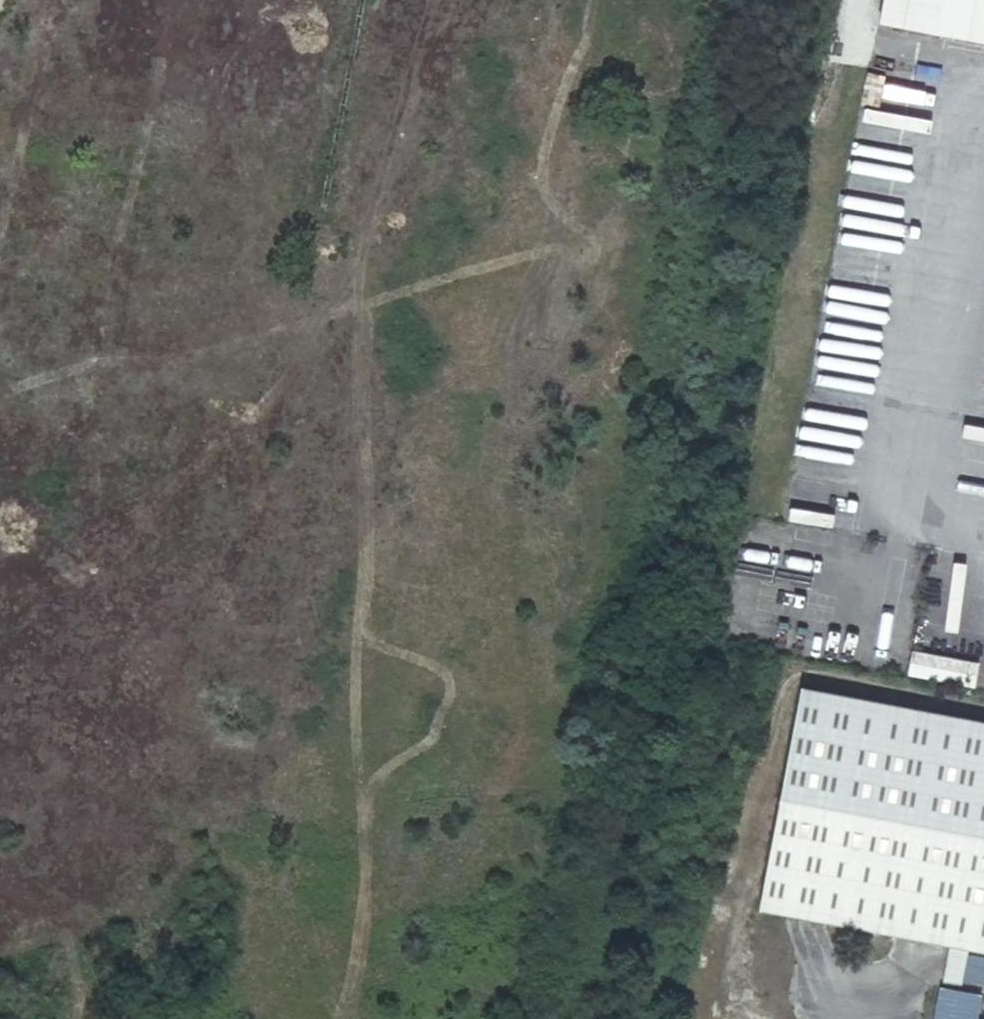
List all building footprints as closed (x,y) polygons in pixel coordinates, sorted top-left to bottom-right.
[(893,7),(983,24),(983,0),(894,0),(893,7)] [(893,7),(883,61),(983,79),(983,24),(893,7)] [(906,676),(974,685),(977,661),(909,652),(906,676)] [(806,696),(768,919),(963,954),(956,992),(974,995),(980,957),(983,957),(983,728),(806,696)] [(981,998),(942,991),(937,1018),(977,1018),(981,998)]
